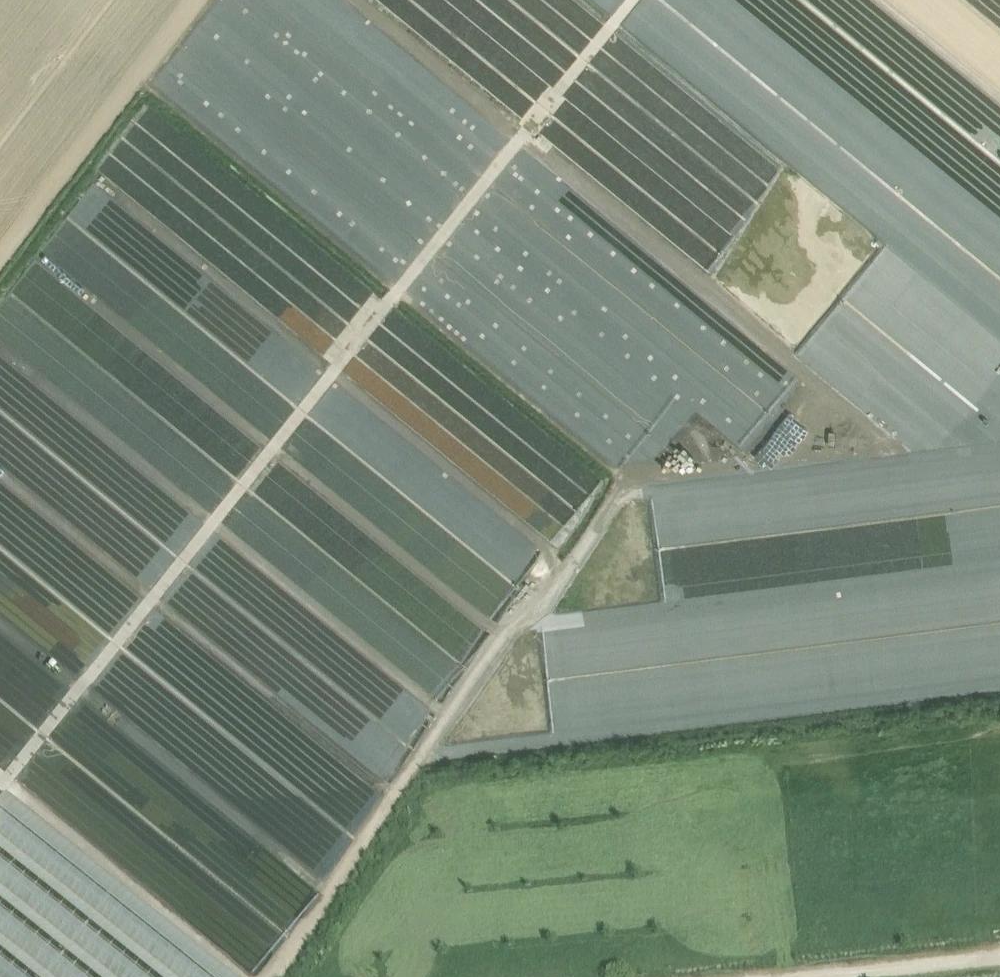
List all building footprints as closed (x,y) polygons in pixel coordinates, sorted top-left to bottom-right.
[(7,798),(0,807),(0,976),(230,976),(7,798)]
